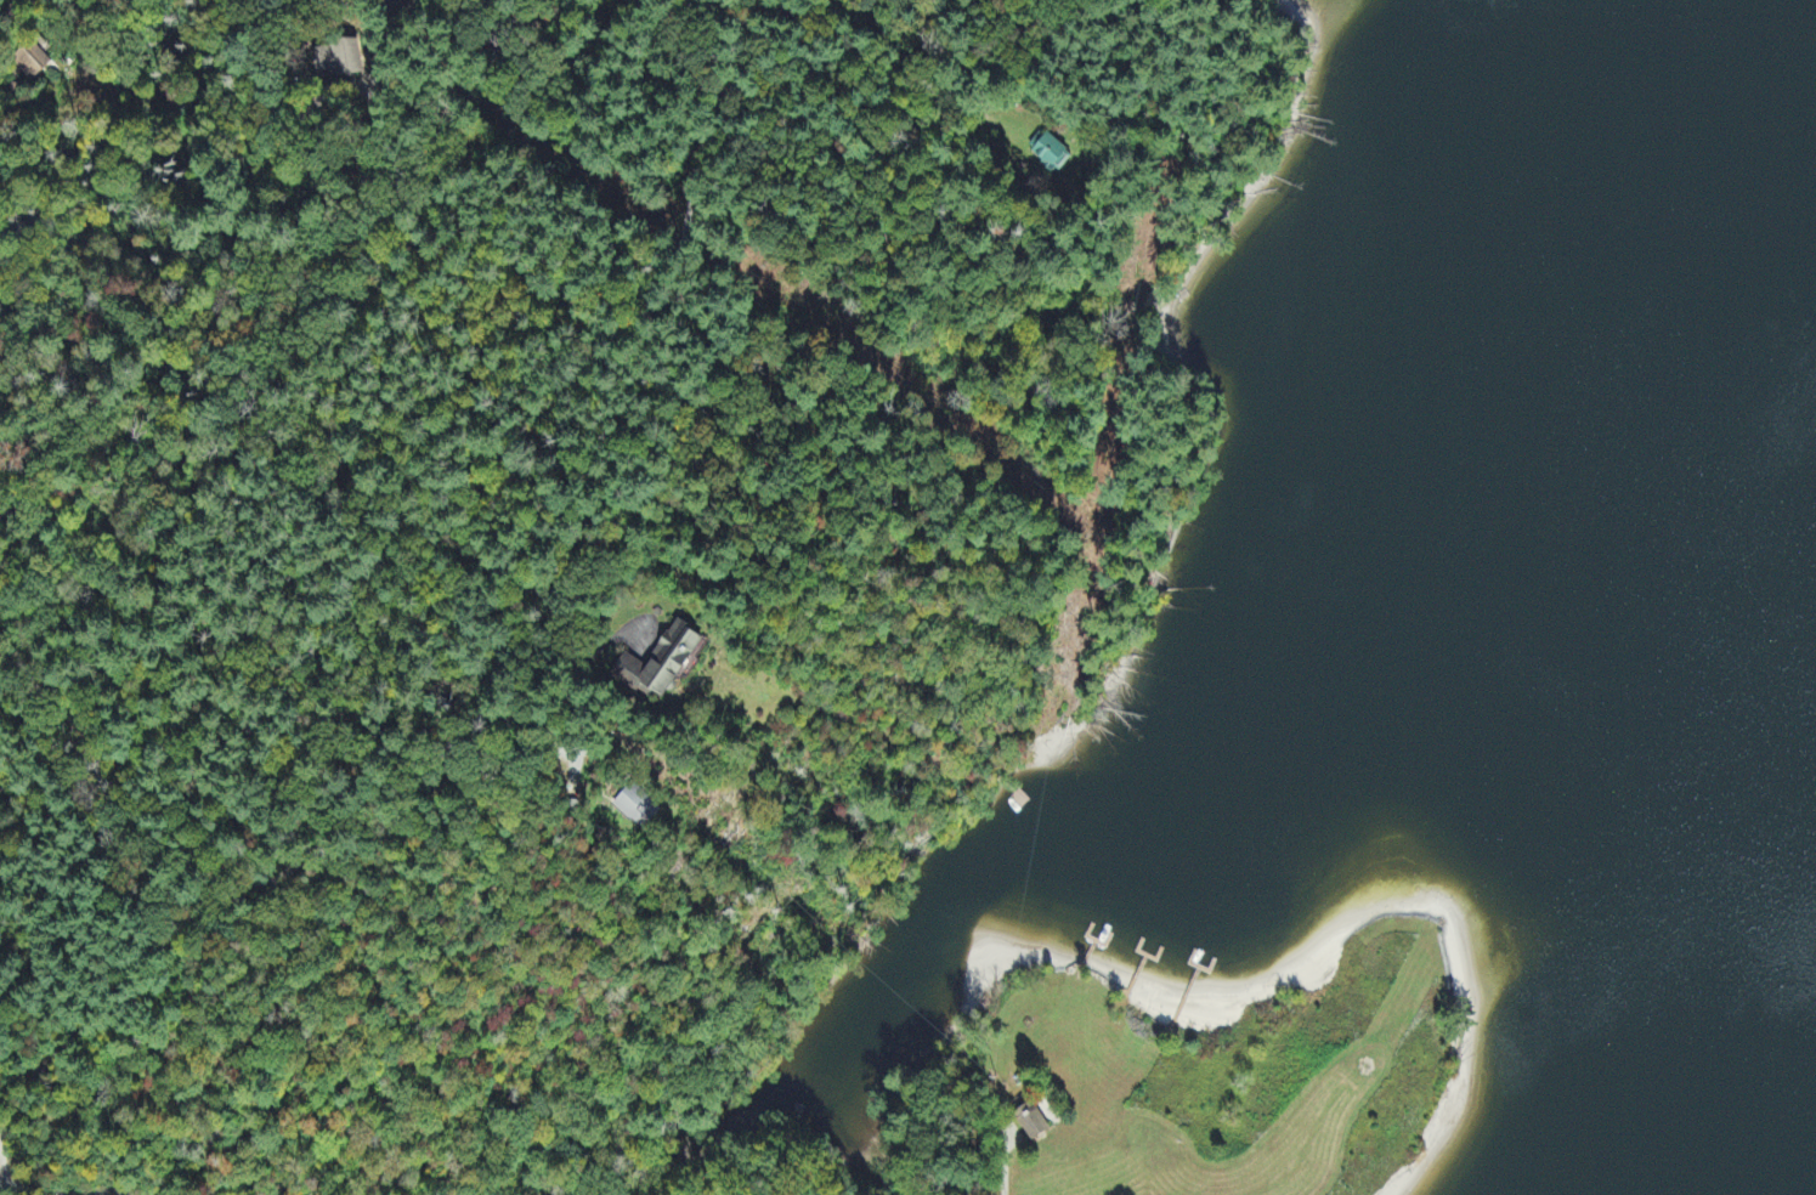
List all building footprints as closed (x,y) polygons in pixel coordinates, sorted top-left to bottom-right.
[(49,49),(37,36),(10,61),(32,84),(54,64),(43,53),(49,49)] [(361,45),(317,46),(318,83),(363,81),(361,45)] [(1029,148),(1055,172),(1070,155),(1044,131),(1029,148)] [(666,701),(705,638),(677,620),(648,667),(627,654),(613,676),(651,700),(655,694),(666,701)] [(648,834),(666,811),(632,784),(614,807),(648,834)] [(1014,1117),(1032,1145),(1052,1131),(1034,1104),(1014,1117)]
